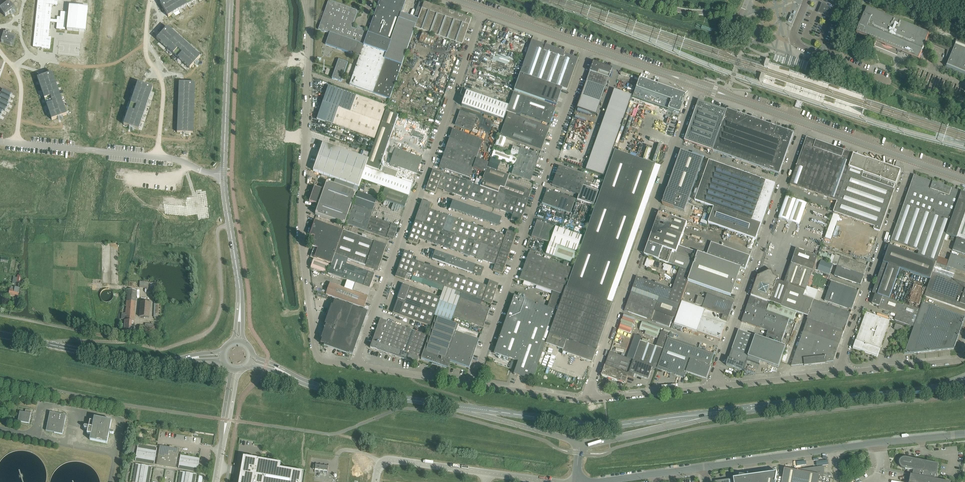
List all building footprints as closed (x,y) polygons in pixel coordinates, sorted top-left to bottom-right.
[(33,47),(38,48),(42,48),(42,49),(43,49),(50,50),(51,37),(49,37),(50,23),(57,23),(56,29),(57,29),(65,30),(66,26),(67,26),(67,30),(79,31),(84,32),(86,32),(88,8),(87,8),(69,6),(69,13),(68,17),(67,17),(67,13),(61,12),(60,17),(57,17),(57,20),(56,20),(52,20),(51,20),(51,17),(52,7),(52,5),(53,5),(58,6),(58,0),(38,0),(33,47)] [(160,3),(168,17),(197,0),(166,0),(160,3)] [(415,28),(416,25),(399,19),(406,0),(380,0),(368,34),(351,28),(357,11),(329,1),(318,30),(330,34),(326,45),(343,51),(360,57),(350,85),(390,100),(415,28)] [(415,15),(419,17),(424,3),(420,1),(415,15)] [(0,9),(0,10),(5,17),(15,9),(10,2),(0,9)] [(462,45),(468,27),(464,25),(465,22),(470,23),(471,19),(424,3),(419,17),(416,25),(415,28),(462,45)] [(819,13),(827,16),(830,8),(822,4),(819,13)] [(876,41),(919,59),(924,48),(926,49),(927,46),(925,45),(926,42),(947,51),(945,66),(944,70),(964,79),(964,43),(957,40),(955,43),(954,42),(952,48),(950,48),(933,41),(935,37),(935,38),(935,37),(936,37),(932,36),(931,37),(930,38),(928,37),(929,35),(900,23),(901,22),(896,20),(896,21),(867,9),(863,20),(860,19),(859,22),(861,23),(860,26),(857,33),(876,41)] [(537,21),(560,27),(562,22),(539,16),(537,21)] [(167,27),(157,39),(190,69),(201,57),(167,27)] [(4,33),(1,42),(13,46),(16,37),(14,37),(15,36),(11,34),(11,36),(4,33)] [(422,34),(420,40),(433,45),(435,38),(422,34)] [(520,74),(562,89),(567,90),(578,59),(555,51),(555,49),(532,41),(520,74)] [(246,53),(246,67),(260,67),(261,53),(246,53)] [(332,79),(341,82),(348,63),(339,60),(332,79)] [(593,62),(586,82),(605,89),(612,69),(598,64),(593,62)] [(52,73),(37,78),(52,120),(67,115),(52,73)] [(514,91),(556,106),(562,89),(520,74),(517,82),(514,91)] [(686,96),(658,86),(639,79),(632,98),(679,114),(686,96)] [(245,80),(244,89),(259,90),(259,80),(245,80)] [(267,80),(266,90),(280,91),(281,81),(267,80)] [(179,82),(177,133),(193,133),(195,83),(179,82)] [(586,82),(577,108),(596,115),(605,89),(586,82)] [(138,83),(124,125),(133,128),(135,129),(139,130),(153,88),(138,83)] [(329,87),(317,120),(374,140),(386,107),(329,87)] [(614,90),(585,170),(603,176),(632,96),(614,90)] [(508,107),(462,91),(460,95),(463,96),(463,98),(464,98),(462,106),(503,121),(508,107)] [(521,114),(550,124),(556,108),(513,93),(507,112),(520,117),(521,114)] [(727,111),(710,105),(699,101),(685,141),(713,151),(722,123),(727,111)] [(713,151),(732,158),(779,174),(793,133),(727,110),(727,111),(713,151)] [(460,111),(455,125),(472,131),(477,117),(460,111)] [(378,171),(380,166),(398,116),(386,112),(366,167),(378,171)] [(508,113),(504,125),(545,140),(550,128),(508,113)] [(243,118),(243,127),(257,128),(258,118),(243,118)] [(264,118),(264,128),(278,129),(279,119),(264,118)] [(541,151),(545,140),(504,125),(500,136),(541,151)] [(453,129),(449,139),(480,150),(483,140),(453,129)] [(243,132),(243,142),(257,143),(257,133),(243,132)] [(264,133),(264,143),(278,144),(278,134),(264,133)] [(495,145),(503,148),(506,139),(498,136),(495,145)] [(816,141),(811,139),(807,138),(797,166),(806,169),(816,141)] [(476,159),(480,150),(449,139),(446,148),(476,159)] [(816,141),(806,169),(800,188),(809,192),(826,145),(816,141)] [(313,171),(359,187),(371,152),(365,149),(362,158),(323,144),(313,171)] [(809,192),(837,202),(854,154),(826,145),(809,192)] [(446,148),(439,167),(470,178),(473,169),(485,173),(487,168),(488,163),(476,159),(446,148)] [(518,157),(536,164),(539,155),(540,155),(521,148),(521,149),(518,157)] [(390,164),(417,174),(422,159),(395,149),(390,164)] [(515,166),(533,173),(536,164),(518,157),(518,158),(495,150),(492,158),(515,166)] [(549,333),(567,340),(596,350),(612,304),(606,302),(654,165),(614,151),(566,288),(565,287),(563,295),(557,311),(549,333)] [(704,159),(681,151),(662,204),(685,212),(704,159)] [(854,154),(837,202),(833,212),(875,227),(881,229),(894,190),(893,189),(895,185),(896,185),(901,171),(854,154)] [(204,165),(206,167),(213,160),(211,158),(204,165)] [(491,158),(487,168),(497,172),(500,162),(491,158)] [(756,240),(761,224),(775,184),(709,161),(695,201),(714,208),(708,223),(756,240)] [(378,172),(396,178),(397,173),(380,166),(378,171),(378,172)] [(530,181),(533,173),(515,166),(512,174),(511,174),(511,175),(530,181),(531,181),(530,181)] [(800,188),(806,169),(797,166),(790,185),(800,188)] [(559,167),(552,186),(579,195),(577,200),(592,205),(599,186),(584,181),(586,176),(559,167)] [(362,180),(385,188),(381,200),(405,208),(413,184),(366,168),(362,180)] [(480,187),(486,189),(493,191),(499,194),(505,196),(512,198),(518,200),(521,202),(523,197),(529,199),(532,191),(507,182),(509,176),(487,168),(485,173),(480,187)] [(435,194),(437,188),(442,173),(433,170),(426,190),(435,194)] [(448,176),(442,173),(437,188),(443,190),(448,176)] [(443,190),(449,193),(455,178),(448,176),(443,190)] [(914,176),(891,242),(919,252),(942,186),(914,176)] [(449,193),(456,195),(461,180),(455,178),(449,193)] [(456,195),(462,197),(467,182),(461,180),(456,195)] [(315,187),(313,193),(309,202),(319,205),(315,215),(345,225),(356,193),(327,182),(324,190),(315,187)] [(462,197),(469,199),(474,185),(467,182),(462,197)] [(469,199),(475,202),(480,187),(474,185),(469,199)] [(936,263),(951,221),(961,193),(942,186),(919,252),(917,257),(936,263)] [(486,189),(480,187),(475,202),(481,204),(486,189)] [(481,204),(487,206),(493,191),(486,189),(481,204)] [(547,189),(542,203),(542,204),(570,214),(575,199),(547,189)] [(487,206),(494,208),(499,194),(493,191),(487,206)] [(358,192),(354,205),(373,211),(377,199),(358,192)] [(961,192),(946,235),(957,239),(957,238),(964,241),(964,194),(961,192)] [(494,208),(500,210),(505,196),(499,194),(494,208)] [(500,210),(512,215),(518,200),(512,198),(505,196),(500,210)] [(786,197),(779,218),(789,222),(797,201),(786,197)] [(512,215),(511,220),(520,224),(523,214),(526,208),(527,204),(521,202),(518,200),(512,215)] [(422,201),(415,221),(408,241),(417,244),(419,238),(425,240),(430,226),(435,212),(429,210),(431,204),(422,201)] [(499,226),(502,217),(453,201),(450,210),(499,226)] [(797,201),(789,222),(800,226),(807,204),(797,201)] [(393,241),(398,227),(371,217),(372,213),(352,206),(346,225),(393,241)] [(435,212),(430,226),(437,228),(442,214),(435,212)] [(659,213),(650,241),(644,255),(668,264),(669,264),(691,271),(695,260),(693,260),(695,252),(679,246),(687,223),(659,213)] [(442,214),(437,228),(443,231),(448,216),(442,214)] [(834,214),(826,238),(832,240),(840,216),(834,214)] [(448,216),(443,231),(449,233),(454,219),(448,216)] [(454,219),(449,233),(456,235),(461,221),(454,219)] [(328,274),(355,284),(370,289),(375,275),(346,265),(348,260),(378,271),(386,246),(315,221),(310,236),(315,237),(311,247),(314,248),(311,257),(332,264),(328,274)] [(461,221),(456,235),(462,237),(467,223),(461,221)] [(550,243),(555,227),(537,221),(531,236),(550,243)] [(467,223),(462,237),(468,240),(473,225),(467,223)] [(486,230),(473,225),(468,240),(475,242),(481,244),(486,230)] [(425,240),(432,243),(437,228),(430,226),(425,240)] [(582,237),(555,227),(550,243),(546,254),(572,263),(582,237)] [(432,243),(438,245),(443,231),(437,228),(432,243)] [(486,230),(481,244),(487,246),(492,232),(486,230)] [(438,245),(444,247),(449,233),(443,231),(438,245)] [(505,236),(500,251),(495,265),(493,271),(502,274),(517,234),(507,231),(505,236)] [(482,261),(495,265),(500,251),(505,236),(492,232),(487,246),(482,261)] [(444,247),(451,249),(456,235),(449,233),(444,247)] [(451,249),(457,252),(462,237),(456,235),(451,249)] [(872,253),(877,238),(869,236),(864,250),(872,253)] [(457,252),(463,254),(468,240),(462,237),(457,252)] [(964,255),(964,242),(957,239),(952,251),(964,255)] [(463,254),(470,256),(475,242),(468,240),(463,254)] [(476,258),(481,244),(475,242),(470,256),(476,258)] [(712,243),(707,256),(715,259),(740,268),(745,270),(750,256),(712,243)] [(476,258),(482,261),(487,246),(481,244),(476,258)] [(889,247),(885,259),(873,294),(876,295),(890,300),(900,269),(931,280),(933,274),(936,263),(917,257),(889,247)] [(791,263),(784,284),(789,285),(806,291),(807,288),(813,271),(815,264),(818,257),(796,249),(793,260),(792,259),(791,260),(790,262),(790,263),(791,263)] [(404,251),(395,277),(404,280),(405,279),(411,281),(412,277),(418,262),(411,260),(413,255),(404,251)] [(435,252),(432,260),(481,277),(484,269),(435,252)] [(830,263),(832,256),(820,252),(817,259),(830,263)] [(529,253),(519,280),(553,292),(563,295),(565,287),(572,269),(529,253)] [(740,268),(715,259),(707,256),(698,253),(692,272),(688,281),(730,296),(740,268)] [(964,273),(964,260),(951,255),(947,267),(964,273)] [(866,271),(867,267),(841,257),(841,258),(835,256),(832,265),(838,267),(864,276),(866,271)] [(314,259),(311,268),(326,273),(329,265),(314,259)] [(412,277),(419,279),(424,265),(418,262),(412,277)] [(833,266),(821,262),(818,271),(829,275),(833,266)] [(419,279),(425,281),(430,267),(424,265),(419,279)] [(425,281),(432,283),(437,269),(430,267),(425,281)] [(864,276),(838,267),(834,276),(861,286),(864,276)] [(631,292),(625,311),(651,321),(653,314),(654,315),(652,321),(670,328),(673,318),(675,319),(688,282),(688,281),(692,272),(680,268),(672,290),(637,277),(633,289),(659,298),(658,302),(631,292)] [(432,283),(438,286),(443,271),(437,269),(432,283)] [(774,277),(771,270),(764,274),(760,272),(758,276),(751,296),(770,303),(781,307),(789,285),(784,284),(778,282),(779,279),(774,277)] [(438,286),(444,288),(449,273),(443,271),(438,286)] [(444,288),(451,290),(456,276),(449,273),(444,288)] [(933,274),(931,280),(927,288),(924,297),(964,311),(964,285),(933,274)] [(451,290),(457,292),(462,278),(456,276),(451,290)] [(457,292),(463,295),(468,280),(462,278),(457,292)] [(463,295),(476,299),(481,285),(468,280),(463,295)] [(489,281),(487,287),(481,285),(476,299),(492,305),(499,284),(489,281)] [(140,282),(139,288),(147,289),(147,291),(152,291),(152,288),(160,288),(160,284),(140,282)] [(828,292),(855,301),(858,292),(830,282),(828,287),(830,287),(828,292)] [(330,283),(326,295),(364,308),(370,289),(355,284),(353,291),(330,283)] [(927,288),(912,283),(904,305),(920,310),(922,303),(924,297),(927,288)] [(439,301),(440,298),(402,285),(392,313),(430,327),(434,316),(436,311),(439,301)] [(789,285),(781,307),(797,313),(808,317),(814,301),(804,297),(806,291),(789,285)] [(9,295),(13,296),(18,297),(20,288),(11,287),(11,289),(10,289),(9,295)] [(807,288),(806,291),(804,297),(814,301),(815,301),(819,292),(807,288)] [(113,296),(112,294),(112,293),(111,292),(110,291),(109,291),(108,291),(107,290),(106,290),(105,291),(103,292),(102,293),(102,294),(101,295),(101,296),(102,298),(102,299),(103,300),(104,301),(105,302),(107,302),(109,302),(111,301),(111,300),(112,299),(113,298),(113,296)] [(122,314),(121,319),(125,320),(125,325),(123,324),(122,329),(125,329),(124,332),(134,332),(136,302),(137,291),(128,290),(127,301),(126,313),(125,313),(125,314),(122,314)] [(855,301),(828,292),(825,301),(852,311),(855,301)] [(702,308),(723,315),(729,317),(734,304),(707,294),(702,308)] [(920,310),(890,300),(876,295),(872,304),(879,307),(879,309),(897,315),(895,321),(914,327),(920,310)] [(514,296),(497,345),(494,353),(518,362),(513,374),(529,380),(531,375),(534,376),(546,344),(549,333),(557,311),(547,308),(514,296)] [(702,307),(704,299),(698,297),(695,304),(702,307)] [(751,297),(748,305),(767,312),(770,303),(751,297)] [(456,307),(452,317),(453,317),(483,328),(490,309),(459,298),(456,307)] [(149,303),(149,300),(141,299),(140,317),(149,318),(150,303),(149,303)] [(346,316),(349,306),(335,301),(331,311),(346,316)] [(456,307),(439,301),(436,311),(434,316),(451,322),(452,317),(456,307)] [(682,301),(674,324),(697,332),(720,341),(722,335),(724,331),(726,326),(703,317),(705,310),(682,301)] [(815,301),(814,301),(808,317),(807,319),(819,324),(822,317),(846,326),(848,320),(820,310),(822,304),(815,301)] [(781,307),(770,303),(767,312),(789,320),(794,321),(797,313),(781,307)] [(914,327),(904,354),(954,349),(964,318),(922,303),(920,310),(914,327)] [(851,314),(822,304),(820,310),(848,320),(851,314)] [(748,305),(742,322),(768,331),(766,336),(767,336),(765,340),(780,345),(782,341),(789,320),(767,312),(748,305)] [(368,313),(363,311),(349,306),(346,316),(364,322),(368,313)] [(322,339),(321,344),(325,345),(331,326),(341,329),(342,325),(346,316),(331,311),(321,338),(322,339)] [(853,349),(869,355),(877,357),(890,321),(866,313),(853,349)] [(342,325),(361,331),(364,322),(346,316),(342,325)] [(844,332),(846,326),(822,317),(819,324),(844,332)] [(456,333),(458,326),(435,318),(421,359),(446,368),(447,365),(449,366),(450,362),(469,368),(479,340),(456,333)] [(379,351),(389,323),(380,319),(370,348),(379,351)] [(808,320),(804,332),(839,345),(844,332),(844,333),(844,332),(819,324),(807,319),(808,320)] [(640,330),(658,336),(661,329),(642,322),(640,330)] [(379,351),(389,355),(399,326),(389,323),(379,351)] [(145,326),(140,326),(139,333),(154,334),(154,327),(154,325),(145,324),(145,326)] [(358,341),(361,331),(342,325),(341,329),(339,334),(358,341)] [(664,350),(658,369),(659,369),(685,378),(687,373),(688,373),(689,374),(703,378),(707,380),(711,367),(710,367),(714,355),(716,349),(719,340),(697,332),(676,325),(671,340),(668,339),(664,350)] [(325,345),(338,350),(353,355),(358,341),(339,334),(341,329),(331,326),(325,345)] [(408,329),(399,326),(389,355),(398,358),(408,329)] [(398,358),(408,361),(418,333),(408,329),(398,358)] [(662,331),(656,346),(664,349),(669,334),(662,331)] [(739,331),(726,366),(743,372),(747,360),(760,365),(761,362),(779,368),(786,347),(780,345),(765,340),(739,331)] [(792,367),(805,365),(833,362),(839,345),(804,332),(792,367)] [(408,361),(417,365),(427,336),(418,333),(408,361)] [(592,362),(596,350),(567,340),(549,333),(546,344),(563,350),(562,352),(592,362)] [(634,361),(640,341),(642,338),(635,335),(627,359),(634,361)] [(640,341),(634,361),(628,377),(634,379),(635,375),(649,380),(653,369),(657,370),(658,369),(664,350),(640,341)] [(627,359),(610,353),(602,376),(625,385),(628,377),(634,361),(627,359)] [(29,423),(32,411),(26,409),(25,412),(20,411),(18,421),(29,423)] [(63,435),(66,418),(66,416),(50,412),(46,431),(63,435)] [(109,433),(112,434),(113,434),(114,434),(114,433),(114,432),(113,432),(110,431),(112,421),(94,417),(94,421),(89,420),(88,426),(85,426),(84,426),(83,426),(83,427),(84,428),(88,429),(87,433),(91,434),(90,440),(107,443),(109,433)] [(138,445),(135,461),(136,461),(136,458),(155,461),(154,464),(157,449),(156,452),(138,448),(138,445)] [(160,447),(157,465),(176,468),(179,450),(165,447),(165,448),(161,447),(160,447)] [(181,455),(179,468),(179,469),(179,465),(198,468),(197,472),(200,456),(199,459),(181,456),(181,455)] [(239,480),(241,480),(240,481),(302,481),(303,472),(280,468),(281,463),(243,457),(242,462),(244,463),(242,474),(241,473),(239,480)] [(937,475),(939,464),(906,458),(905,458),(903,458),(902,458),(901,459),(900,460),(899,462),(899,463),(899,464),(900,466),(900,467),(901,468),(903,469),(904,469),(905,469),(913,471),(913,476),(911,475),(910,481),(946,481),(935,480),(936,475),(937,475)] [(315,470),(315,473),(315,472),(319,472),(319,473),(319,472),(323,473),(323,474),(323,473),(327,474),(328,474),(329,464),(328,465),(325,465),(325,464),(324,464),(324,465),(320,464),(320,463),(320,464),(316,463),(316,462),(316,466),(313,465),(313,469),(315,470)] [(148,467),(151,467),(152,467),(136,464),(136,465),(139,465),(136,481),(146,481),(148,467)] [(819,476),(823,477),(823,476),(823,474),(823,472),(823,470),(823,468),(809,470),(809,471),(809,472),(809,473),(784,469),(782,481),(818,481),(819,476)] [(193,474),(196,475),(196,474),(180,472),(183,473),(182,481),(192,481),(193,474)] [(734,481),(776,481),(777,473),(748,477),(740,475),(740,478),(734,479),(734,481)]
